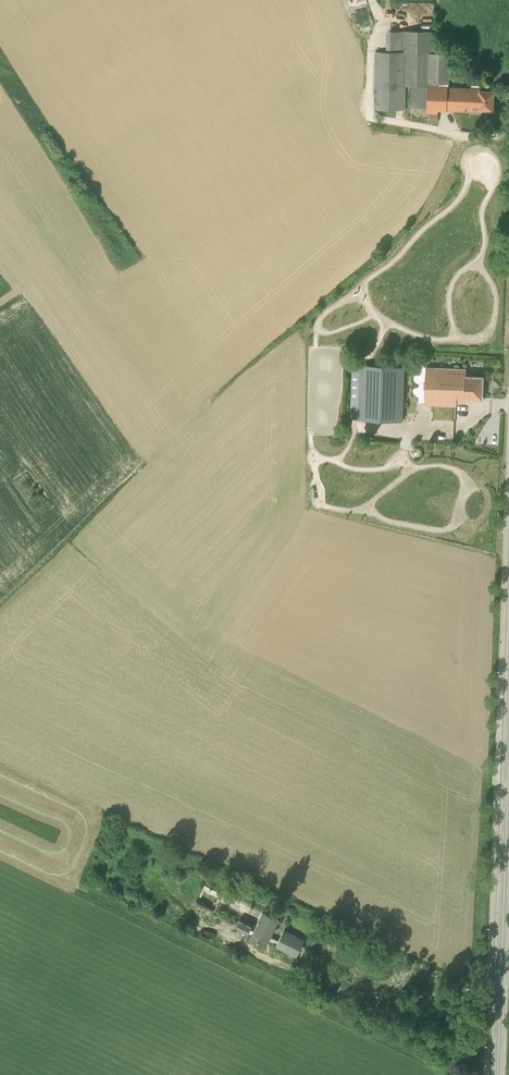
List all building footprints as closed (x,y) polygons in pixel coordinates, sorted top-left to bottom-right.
[(494,90),(481,90),(481,86),(471,85),(471,87),(449,86),(450,53),(433,52),(434,30),(405,30),(405,52),(376,51),(374,109),(405,109),(406,85),(413,86),(412,108),(416,108),(415,114),(427,114),(427,123),(438,123),(438,110),(447,110),(447,109),(480,111),(481,109),(493,109),(494,90)] [(350,419),(403,421),(405,367),(352,365),(350,419)] [(465,397),(483,398),(484,376),(466,375),(466,368),(426,367),(425,403),(430,403),(430,413),(444,414),(443,421),(456,421),(456,414),(457,401),(465,401),(465,397)] [(278,948),(275,952),(286,957),(288,953),(297,957),(300,950),(302,946),(305,939),(284,929),(278,941),(272,937),(280,919),(263,910),(254,929),(251,928),(253,925),(240,919),(239,920),(235,928),(248,935),(250,932),(252,933),(249,939),(266,948),(269,942),(274,944),(276,945),(276,947),(278,948)]
